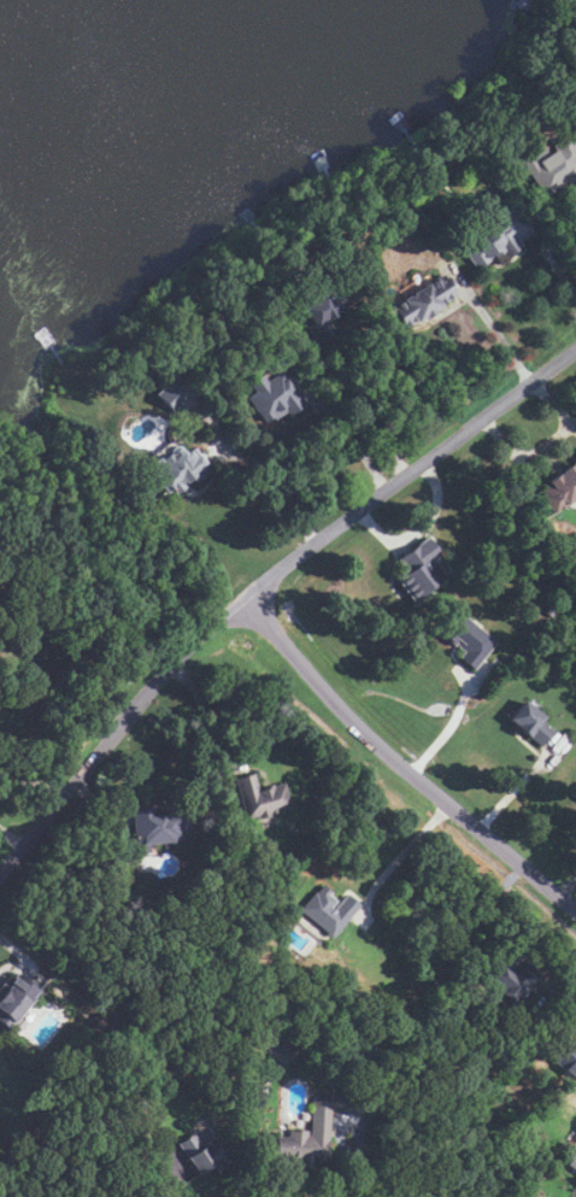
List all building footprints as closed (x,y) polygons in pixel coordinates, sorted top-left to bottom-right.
[(565,134),(575,152),(575,163),(575,184),(568,189),(564,183),(542,196),(521,162),(543,147),(547,154),(553,151),(549,143),(565,134)] [(475,269),(457,243),(481,227),(481,222),(484,221),(488,221),(490,219),(499,230),(506,225),(521,246),(504,258),(499,252),(475,269)] [(440,274),(454,295),(404,329),(389,307),(440,274)] [(317,342),(304,327),(307,323),(302,312),(298,310),(300,303),(305,303),(319,292),(315,287),(324,278),(346,304),(330,317),(337,325),(317,342)] [(263,423),(245,398),(253,392),(247,383),(259,374),(265,382),(278,371),(304,406),(293,415),(292,412),(287,415),(284,411),(272,419),(271,417),(263,423)] [(192,391),(170,407),(157,391),(178,374),(192,391)] [(171,494),(169,489),(164,493),(153,476),(157,474),(151,467),(151,463),(157,458),(160,459),(167,453),(169,450),(174,446),(176,446),(182,454),(192,448),(207,470),(193,481),(190,476),(180,485),(182,487),(171,494)] [(571,469),(575,467),(575,498),(553,515),(541,498),(547,494),(541,487),(570,465),(571,469)] [(411,600),(395,580),(405,573),(395,558),(427,535),(440,555),(433,559),(445,576),(411,600)] [(471,669),(458,658),(463,651),(458,646),(462,642),(457,640),(452,646),(440,636),(441,635),(437,633),(455,611),(481,632),(481,630),(495,641),(471,669)] [(540,746),(507,721),(522,700),(543,717),(540,722),(551,730),(540,746)] [(245,820),(233,779),(252,773),(258,791),(265,788),(264,786),(269,784),(270,786),(281,784),(288,806),(268,812),(269,816),(258,818),(257,816),(245,820)] [(135,855),(131,809),(152,806),(153,814),(159,814),(158,809),(169,808),(169,810),(180,809),(181,817),(186,816),(187,832),(181,832),(182,840),(148,843),(149,853),(135,855)] [(329,937),(325,934),(325,931),(299,910),(313,892),(315,893),(321,885),(330,892),(327,897),(334,902),(328,908),(333,911),(343,896),(357,905),(333,937),(329,937)] [(315,941),(304,956),(293,947),(305,933),(315,941)] [(512,1004),(482,976),(499,957),(509,967),(507,968),(515,974),(524,964),(537,976),(516,1003),(515,1003),(512,1004)] [(7,1028),(0,1022),(0,988),(7,980),(10,982),(18,973),(40,991),(7,1028)] [(248,1045),(242,1034),(257,1025),(264,1034),(248,1045)] [(568,1041),(575,1048),(575,1078),(572,1084),(556,1070),(558,1069),(549,1063),(568,1041)] [(202,1072),(195,1070),(199,1061),(205,1063),(202,1072)] [(311,1167),(274,1163),(275,1137),(287,1138),(287,1129),(306,1131),(306,1134),(308,1134),(311,1093),(329,1095),(324,1162),(312,1161),(311,1167)] [(196,1174),(184,1158),(187,1156),(178,1144),(193,1133),(204,1148),(205,1146),(204,1144),(207,1142),(211,1146),(214,1143),(218,1148),(223,1145),(229,1154),(224,1156),(230,1164),(218,1173),(213,1164),(211,1167),(208,1164),(196,1174)] [(568,1162),(575,1152),(575,1167),(568,1162)] [(74,1189),(72,1173),(93,1170),(94,1187),(74,1189)]
